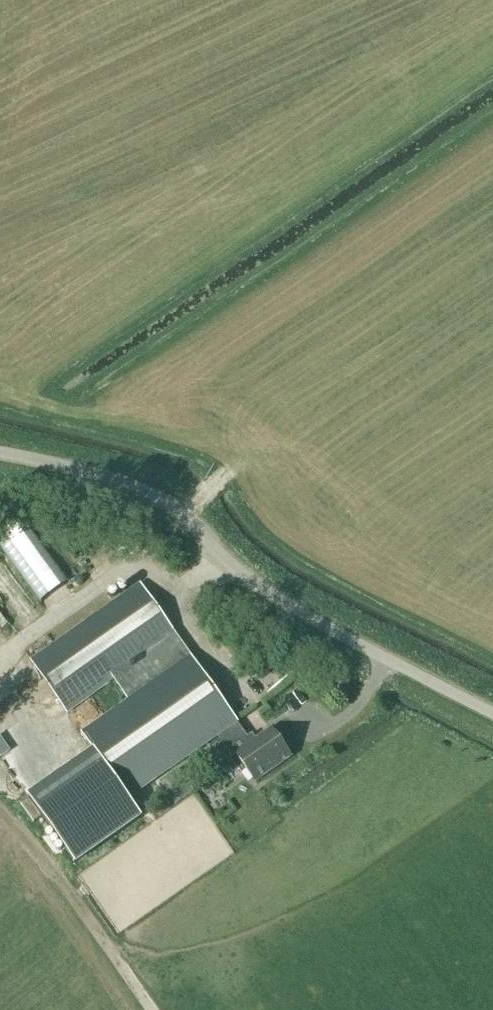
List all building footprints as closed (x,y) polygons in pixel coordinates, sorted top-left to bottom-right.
[(32,567),(53,554),(39,530),(18,543),(32,567)] [(176,635),(141,585),(32,662),(67,712),(113,679),(129,700),(82,733),(95,751),(128,799),(130,798),(218,736),(232,757),(236,755),(255,782),(291,758),(271,729),(256,740),(248,737),(237,722),(238,722),(204,674),(191,657),(155,682),(140,661),(176,635)] [(128,799),(95,751),(29,798),(75,863),(143,816),(130,798),(128,799)] [(9,752),(0,758),(21,790),(30,784),(9,752)]
